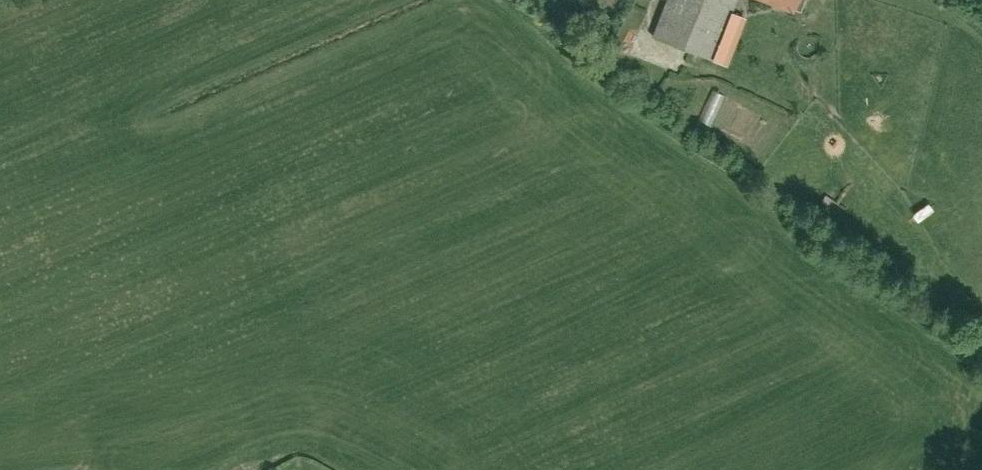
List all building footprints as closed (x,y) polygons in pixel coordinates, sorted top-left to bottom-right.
[(652,31),(735,69),(744,49),(727,41),(746,0),(666,0),(652,31)] [(794,13),(800,0),(766,0),(794,13)]
